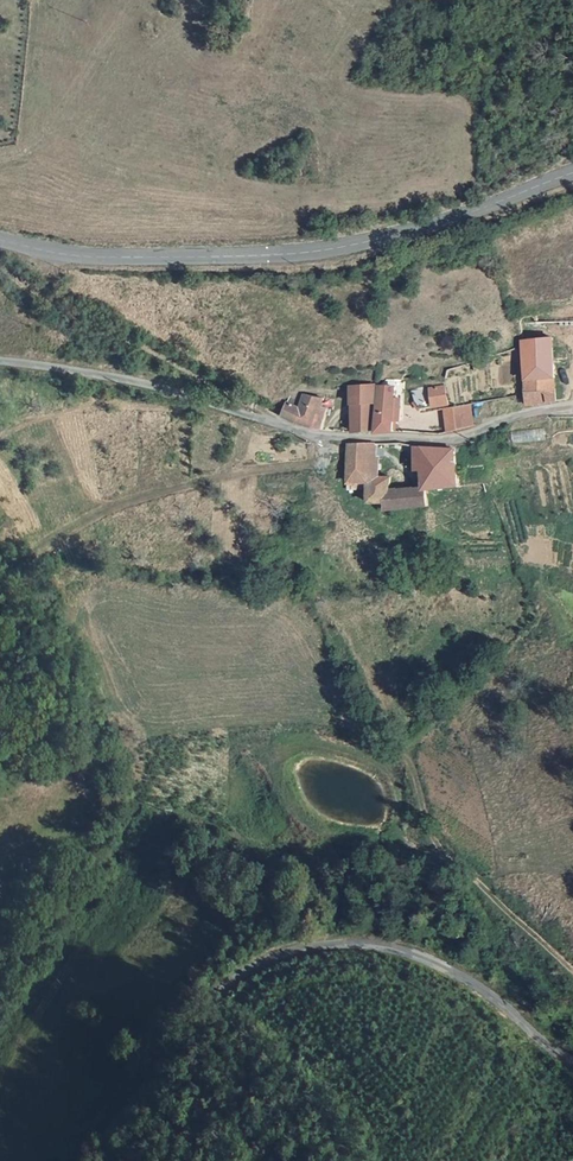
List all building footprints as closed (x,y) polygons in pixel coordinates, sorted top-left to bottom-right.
[(552,338),(518,342),(523,382),(554,378),(552,338)] [(554,378),(523,382),(526,406),(555,401),(554,378)] [(350,386),(353,432),(374,427),(370,381),(350,386)] [(420,408),(439,404),(443,429),(444,437),(454,435),(463,431),(454,407),(446,403),(445,385),(428,387),(411,391),(420,408)] [(377,388),(376,395),(393,396),(392,389),(377,388)] [(293,423),(303,427),(305,427),(321,430),(325,408),(319,407),(321,399),(304,395),(301,407),(287,403),(283,418),(293,423)] [(393,396),(376,395),(374,427),(374,433),(393,432),(393,419),(393,400),(393,396)] [(427,431),(443,429),(439,404),(420,408),(427,431)] [(375,443),(350,442),(367,503),(382,504),(384,511),(428,506),(426,489),(426,485),(392,489),(390,476),(376,477),(375,443)] [(459,486),(454,450),(422,448),(426,485),(426,489),(459,486)]
